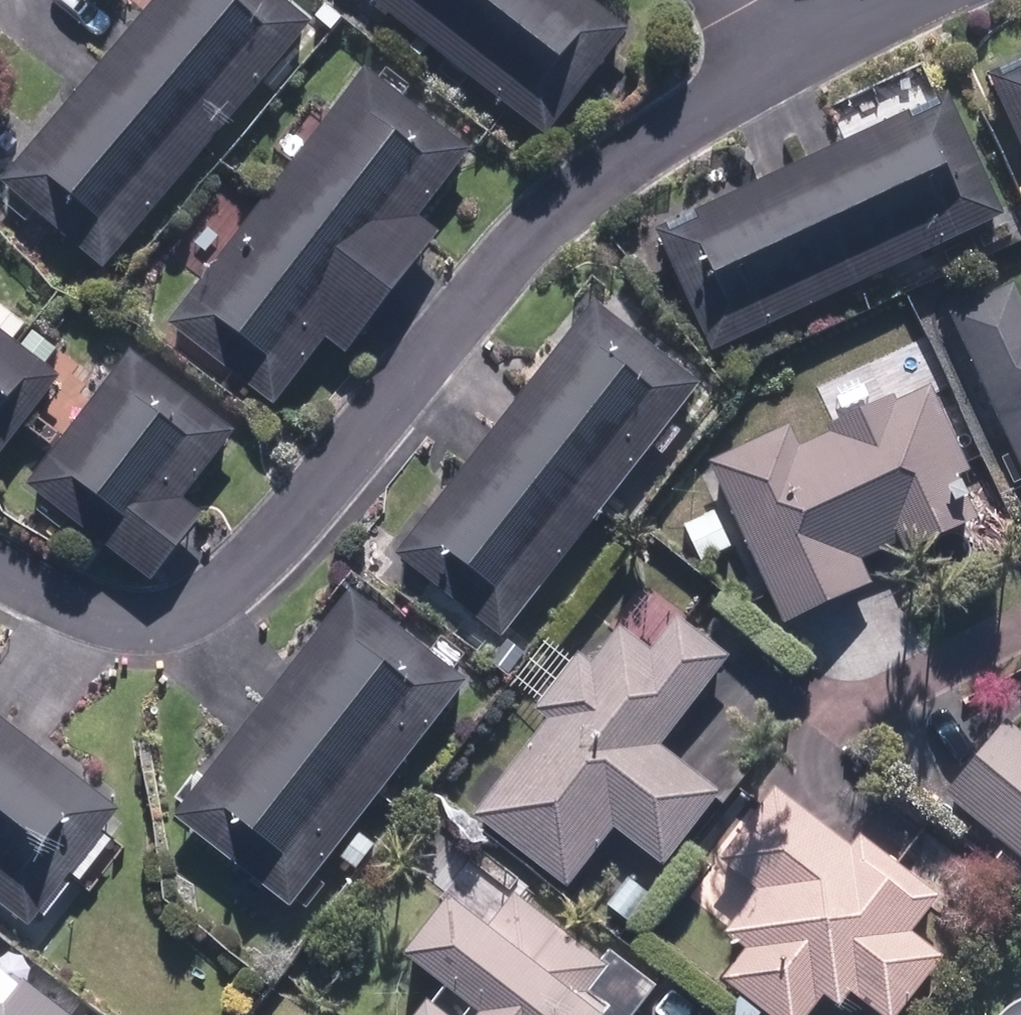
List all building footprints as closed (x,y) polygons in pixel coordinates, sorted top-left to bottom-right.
[(309,0),(156,0),(4,190),(121,284),(333,19),(309,0)] [(131,0),(92,0),(48,44),(77,73),(141,10),(131,0)] [(587,0),(338,0),(546,155),(635,36),(587,0)] [(986,65),(1020,146),(1020,49),(986,65)] [(421,216),(475,148),(374,69),(171,325),(271,404),(331,327),(351,343),(440,231),(421,216)] [(704,354),(991,206),(932,91),(645,238),(704,354)] [(952,310),(1020,469),(1020,297),(1015,283),(952,310)] [(697,387),(594,305),(390,558),(493,641),(697,387)] [(0,336),(0,461),(62,390),(0,336)] [(186,502),(241,427),(131,345),(26,486),(157,584),(207,517),(186,502)] [(872,447),(787,429),(708,462),(728,510),(685,528),(699,561),(733,547),(769,631),(879,584),(868,558),(979,512),(926,387),(895,400),(891,392),(857,406),(872,447)] [(463,678),(346,589),(175,814),(292,903),(463,678)] [(646,641),(618,620),(586,662),(574,653),(529,711),(544,722),(473,813),(565,884),(613,822),(662,860),(719,787),(663,743),(731,655),(671,609),(646,641)] [(0,715),(0,909),(17,922),(111,805),(0,715)] [(948,785),(1020,842),(1020,732),(1001,717),(948,785)] [(793,802),(779,790),(696,890),(753,937),(719,977),(765,1014),(812,1014),(826,998),(845,1014),(862,993),(888,1014),(897,1014),(945,958),(910,928),(933,900),(865,843),(856,854),(793,802)] [(605,1014),(563,986),(591,945),(507,888),(483,923),(446,898),(407,957),(431,973),(403,1014),(604,1014),(605,1014)]
